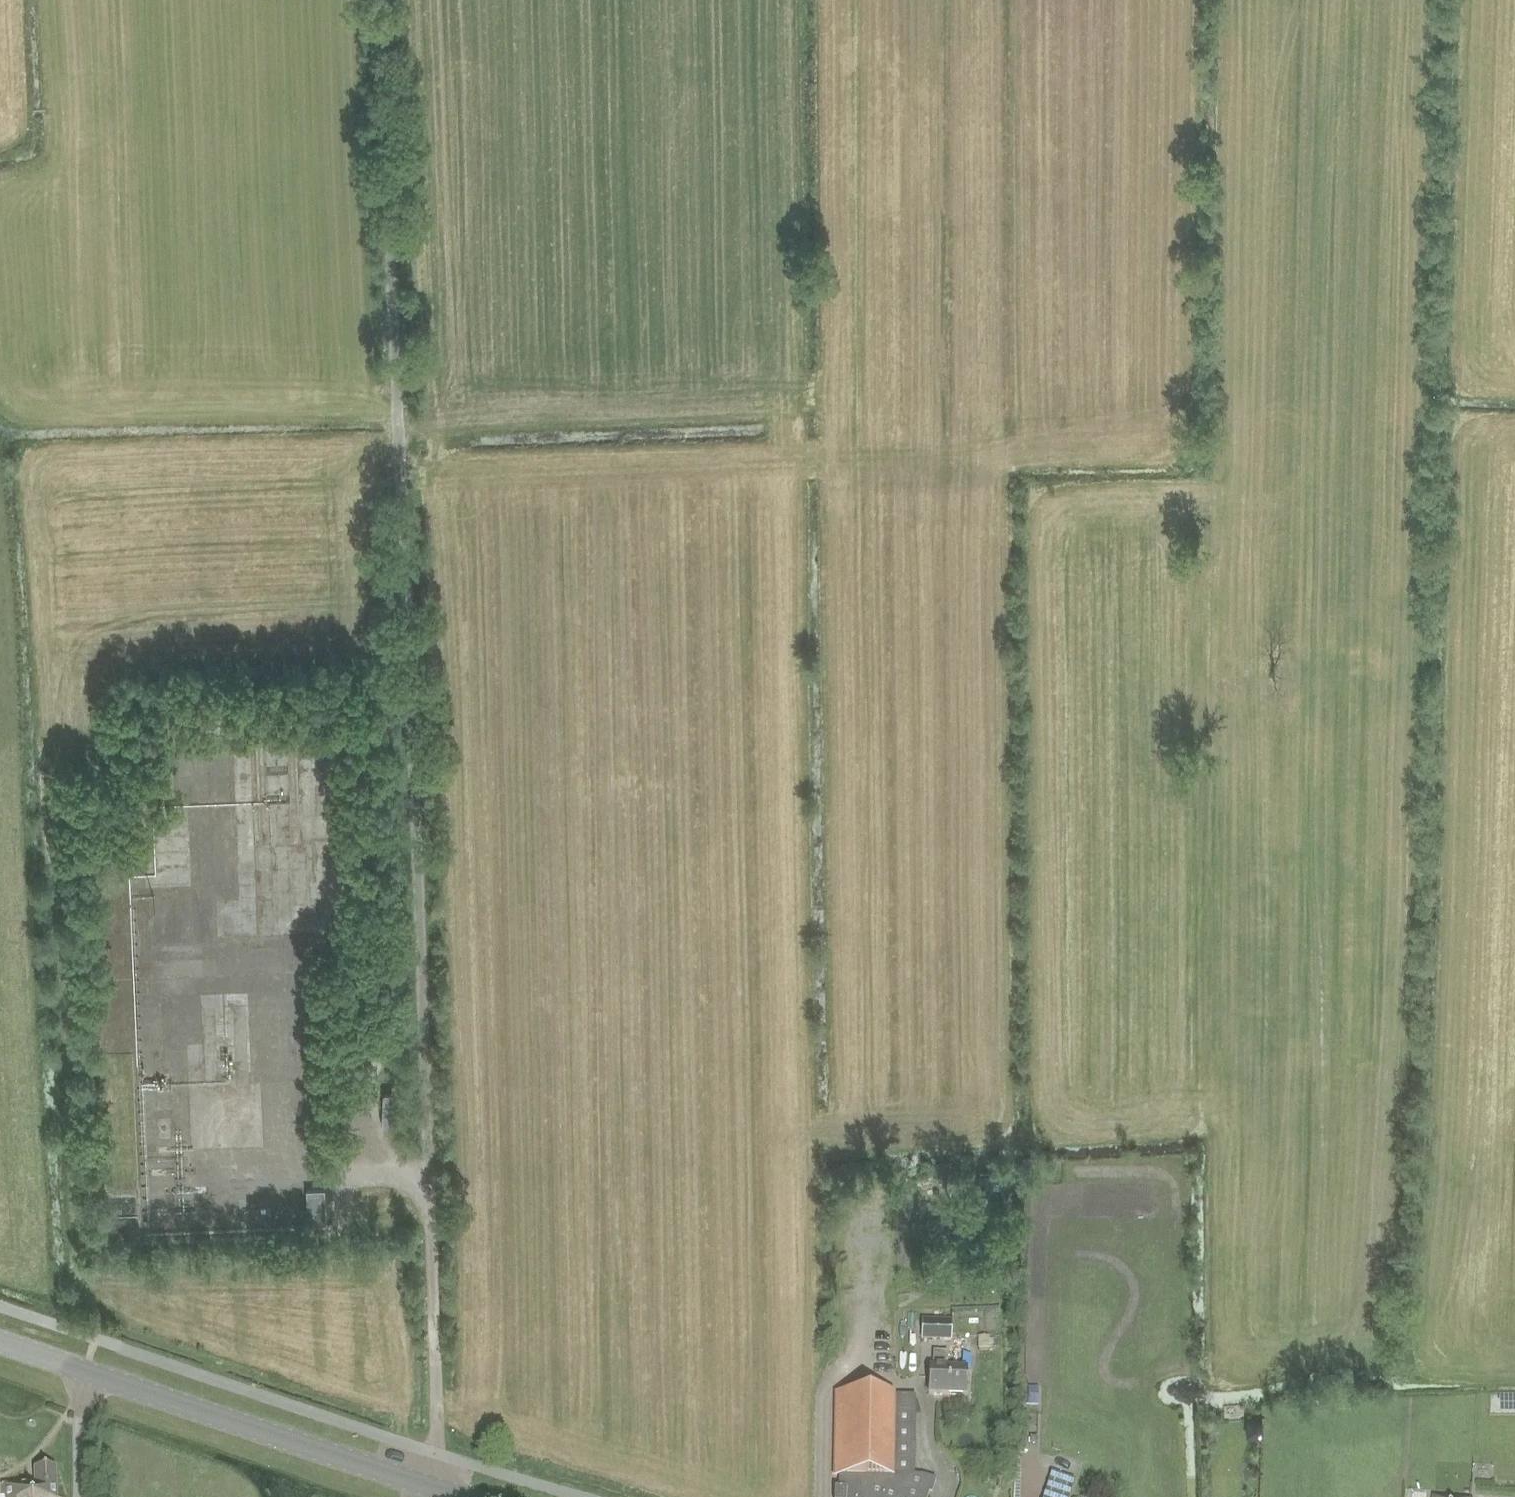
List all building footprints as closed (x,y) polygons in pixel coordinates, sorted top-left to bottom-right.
[(307,1227),(326,1226),(325,1191),(306,1192),(307,1227)] [(951,1342),(952,1320),(944,1320),(944,1308),(931,1307),(930,1319),(922,1319),(921,1340),(951,1342)] [(989,1337),(978,1337),(979,1349),(989,1349),(989,1337)] [(965,1395),(966,1369),(947,1369),(947,1353),(934,1352),(933,1368),(930,1368),(929,1394),(965,1395)] [(1038,1405),(1038,1387),(1027,1387),(1027,1405),(1038,1405)] [(860,1395),(836,1395),(835,1475),(839,1475),(839,1489),(834,1489),(834,1496),(928,1496),(933,1479),(924,1476),(923,1476),(921,1475),(915,1475),(916,1396),(860,1395)] [(54,1468),(33,1469),(34,1485),(0,1487),(0,1496),(56,1496),(54,1468)]
